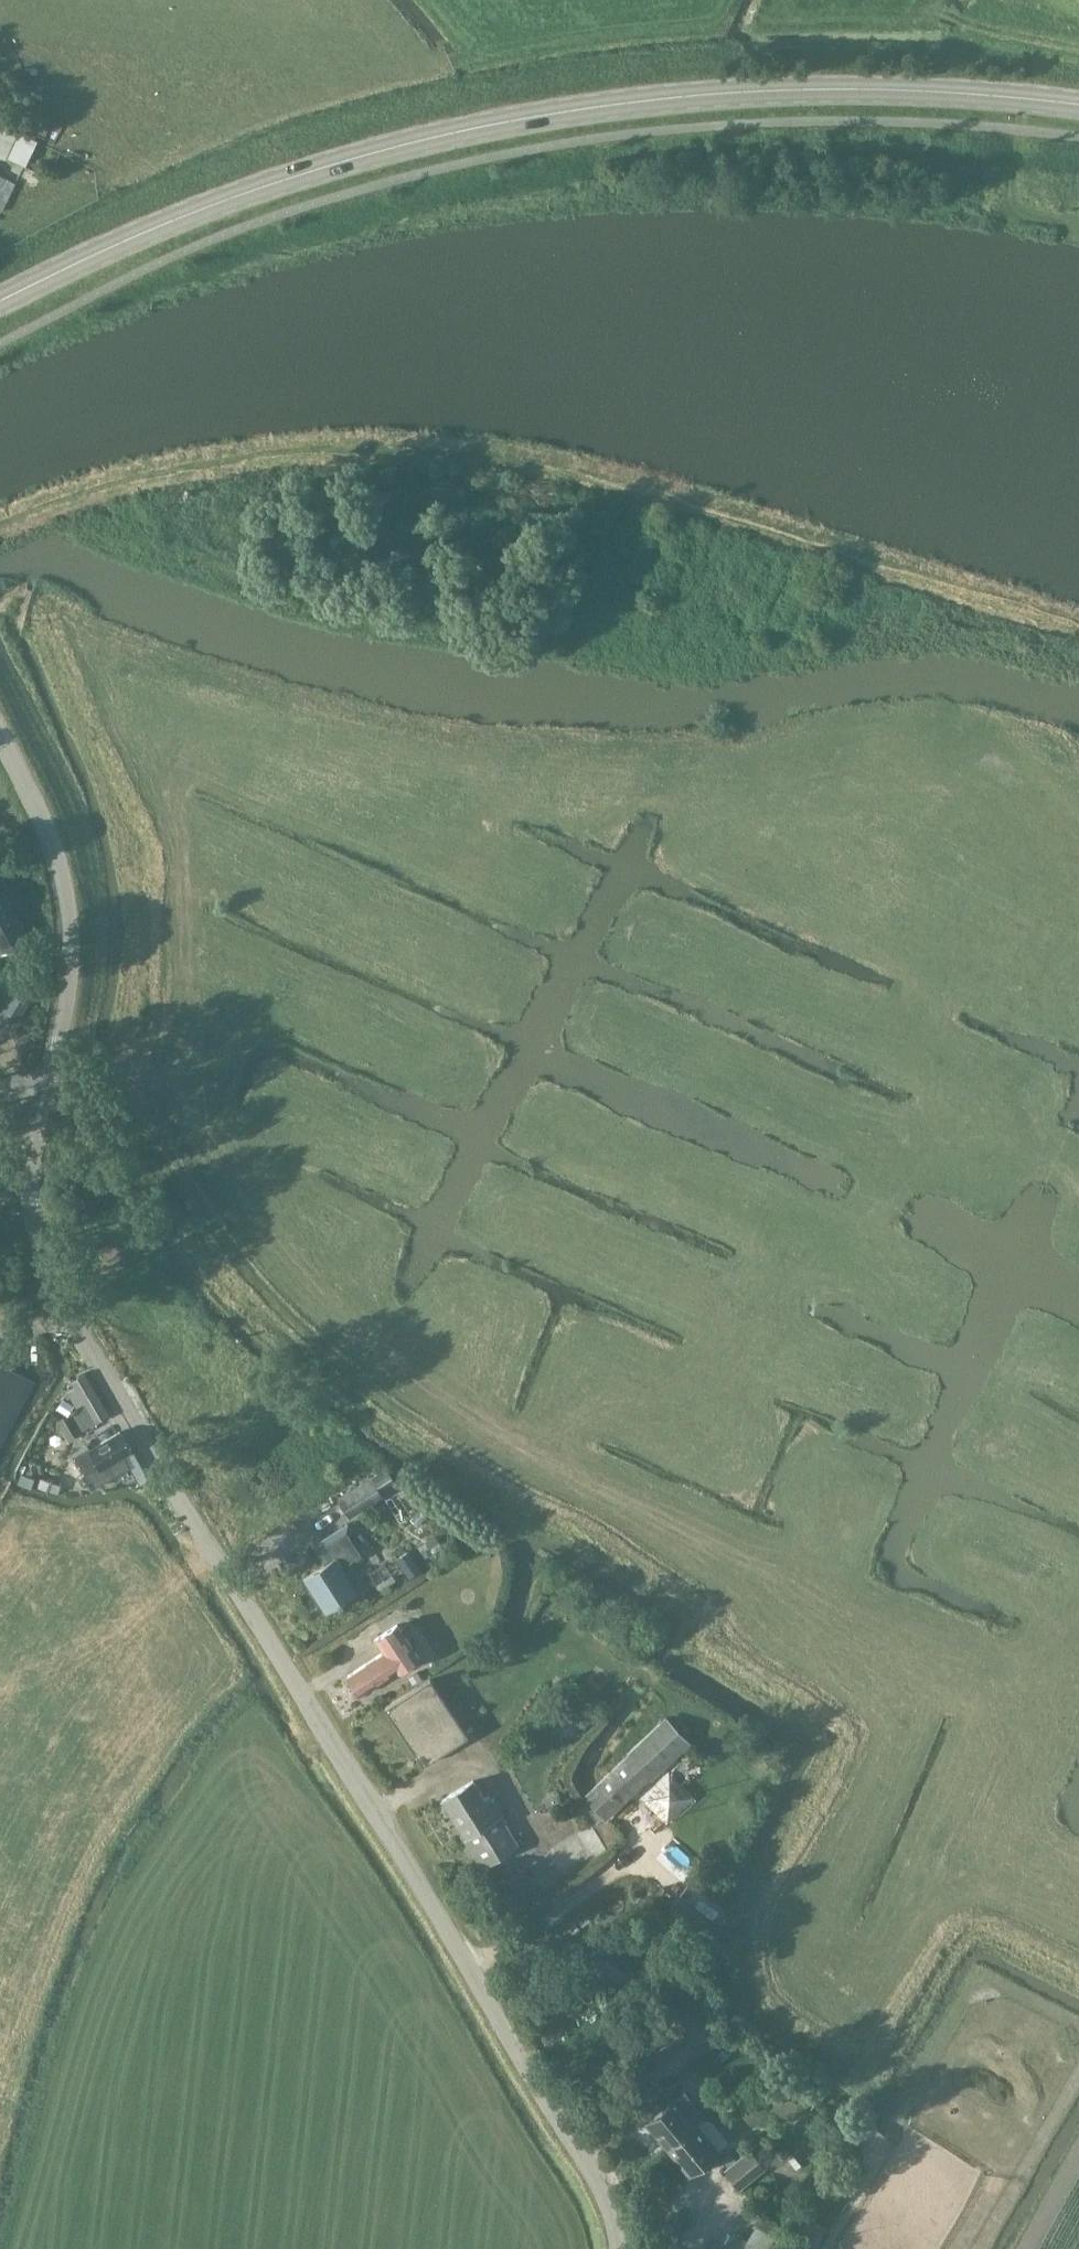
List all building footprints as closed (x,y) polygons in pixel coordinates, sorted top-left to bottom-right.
[(4,157),(16,130),(0,123),(0,155),(4,157)] [(56,125),(48,142),(59,147),(67,130),(56,125)] [(0,893),(0,949),(2,953),(26,940),(1,892),(0,893)] [(24,976),(15,989),(30,999),(39,986),(24,976)] [(34,1381),(0,1363),(0,1445),(34,1381)] [(72,1381),(73,1385),(65,1389),(75,1407),(83,1403),(86,1408),(73,1414),(81,1429),(107,1416),(95,1395),(83,1375),(72,1381)] [(122,1456),(130,1451),(119,1431),(89,1448),(86,1443),(69,1453),(82,1474),(77,1477),(82,1485),(87,1482),(91,1488),(106,1480),(128,1468),(122,1456)] [(384,1496),(382,1492),(396,1482),(386,1466),(370,1477),(337,1497),(349,1516),(384,1496)] [(22,1473),(18,1482),(31,1488),(35,1478),(22,1473)] [(42,1478),(39,1487),(58,1494),(61,1485),(42,1478)] [(355,1593),(339,1567),(360,1555),(345,1531),(316,1549),(324,1564),(302,1577),(325,1611),(355,1593)] [(408,1551),(395,1559),(407,1577),(419,1570),(408,1551)] [(395,1672),(419,1658),(395,1624),(373,1638),(382,1651),(346,1675),(359,1693),(395,1671),(395,1672)] [(416,1671),(409,1676),(414,1683),(421,1678),(416,1671)] [(422,1763),(466,1736),(429,1679),(386,1708),(422,1763)] [(605,1819),(689,1742),(665,1718),(584,1796),(605,1819)] [(640,1795),(666,1823),(694,1797),(667,1769),(640,1795)] [(500,1815),(502,1813),(493,1798),(491,1798),(488,1795),(483,1797),(471,1779),(441,1799),(464,1837),(463,1837),(481,1867),(518,1845),(500,1815)] [(607,1945),(594,1956),(601,1965),(614,1954),(607,1945)] [(640,2040),(657,2063),(687,2041),(670,2018),(640,2040)] [(683,2091),(645,2123),(666,2149),(696,2124),(704,2117),(683,2091)] [(687,2174),(717,2150),(696,2124),(666,2149),(687,2174)] [(763,2168),(750,2151),(748,2148),(735,2159),(728,2150),(719,2158),(727,2168),(724,2169),(738,2188),(763,2168)] [(774,2234),(760,2222),(738,2248),(761,2248),(774,2234)]
